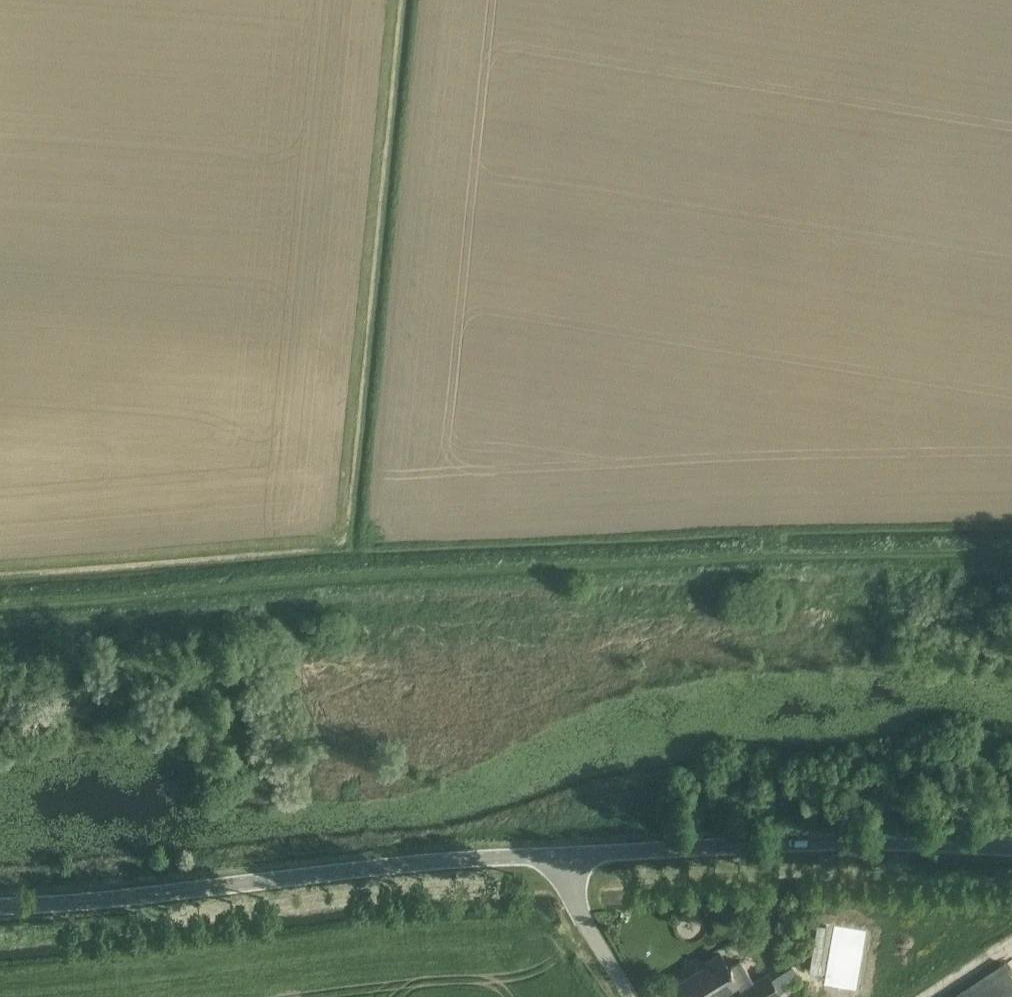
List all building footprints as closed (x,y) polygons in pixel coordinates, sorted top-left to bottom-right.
[(743,996),(776,996),(781,994),(768,971),(753,981),(741,959),(729,966),(720,952),(703,962),(704,965),(680,980),(690,996),(714,996),(738,982),(742,989),(739,991),(743,996)] [(1004,961),(948,996),(1011,996),(1011,974),(1004,961)]
